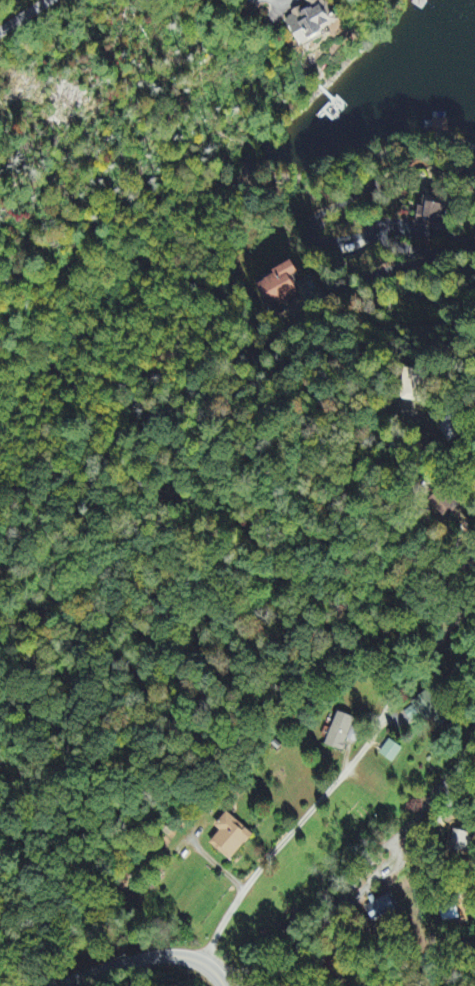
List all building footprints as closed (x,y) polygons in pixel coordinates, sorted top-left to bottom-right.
[(330,36),(328,32),(341,26),(328,0),(305,0),(309,8),(287,19),(303,50),(330,36)] [(417,227),(442,231),(446,203),(422,198),(417,227)] [(273,273),(276,278),(258,285),(268,311),(300,299),(292,279),(300,276),(296,264),(273,273)] [(432,416),(449,443),(462,434),(451,418),(450,419),(443,409),(432,416)] [(429,503),(446,519),(461,504),(444,488),(429,503)] [(449,721),(432,691),(415,701),(432,732),(449,721)] [(355,719),(337,713),(326,747),(344,752),(348,740),(353,742),(357,730),(352,728),(355,719)] [(393,764),(403,750),(390,740),(380,755),(393,764)] [(210,845),(231,862),(254,835),(228,813),(215,828),(221,832),(210,845)] [(474,835),(455,830),(450,852),(469,857),(474,835)] [(374,921),(397,910),(389,894),(366,905),(374,921)]
